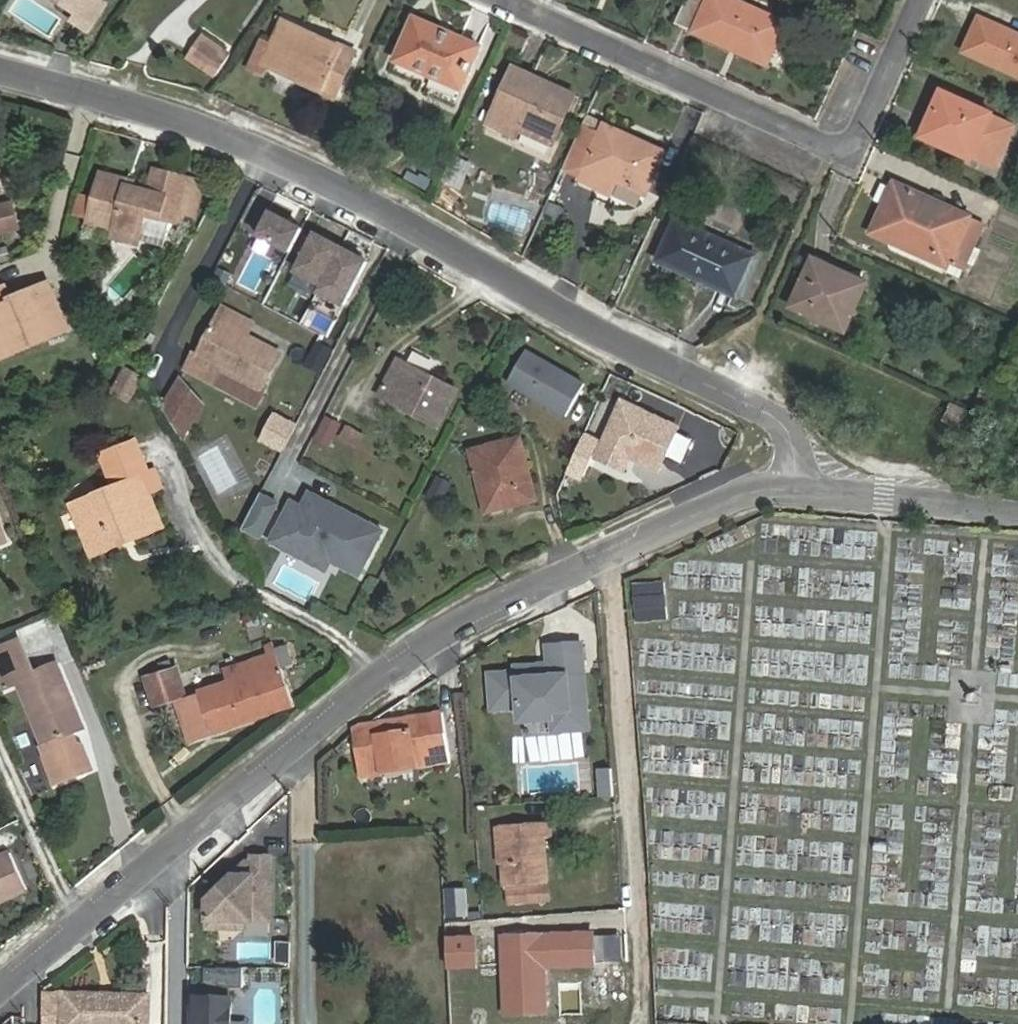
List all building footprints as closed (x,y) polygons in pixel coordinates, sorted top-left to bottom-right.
[(85,18),(80,25),(95,36),(113,8),(107,3),(109,0),(59,0),(85,18)] [(774,57),(791,24),(743,0),(690,0),(680,20),(733,47),(737,39),(774,57)] [(984,16),(969,51),(1017,74),(1017,32),(984,16)] [(460,92),(479,51),(414,20),(395,63),(460,92)] [(333,104),(356,60),(288,24),(274,50),(263,44),(248,70),(262,78),(268,68),(333,104)] [(206,39),(191,60),(209,73),(224,51),(206,39)] [(770,66),(774,57),(737,39),(733,47),(770,66)] [(209,73),(217,78),(233,56),(224,51),(209,73)] [(531,88),(535,79),(514,70),(487,128),(505,136),(510,126),(521,131),(554,146),(572,107),(531,88)] [(576,98),(535,79),(531,88),(572,107),(576,98)] [(997,172),(1017,126),(946,93),(925,139),(997,172)] [(510,126),(505,136),(516,141),(521,131),(510,126)] [(593,156),(581,180),(598,188),(596,191),(611,197),(617,183),(646,196),(666,154),(606,128),(593,156)] [(566,173),(581,180),(593,156),(578,149),(566,173)] [(174,221),(187,178),(157,169),(150,193),(128,186),(130,182),(101,175),(95,197),(87,222),(137,236),(135,245),(160,252),(170,220),(174,221)] [(203,182),(187,178),(174,221),(190,226),(203,182)] [(975,220),(898,184),(896,189),(891,199),(888,206),(875,236),(894,244),(896,240),(969,273),(989,227),(974,221),(975,220)] [(888,206),(891,199),(896,189),(886,185),(879,202),(888,206)] [(95,197),(79,192),(72,217),(87,222),(95,197)] [(13,199),(0,201),(0,228),(19,224),(13,199)] [(263,236),(297,254),(310,231),(275,213),(263,236)] [(739,298),(757,258),(678,223),(660,263),(739,298)] [(320,237),(301,272),(330,288),(348,252),(320,237)] [(352,309),(374,267),(348,252),(330,288),(326,295),(352,309)] [(852,332),(873,284),(819,259),(799,307),(852,332)] [(23,344),(62,331),(47,284),(7,297),(3,287),(0,288),(0,348),(22,340),(23,344)] [(222,324),(253,341),(260,329),(229,312),(222,324)] [(201,358),(192,374),(221,390),(229,376),(267,397),(287,360),(253,341),(222,324),(203,359),(201,358)] [(23,344),(22,340),(0,348),(0,351),(23,344)] [(586,387),(528,353),(509,385),(567,419),(586,387)] [(412,365),(393,401),(450,432),(470,395),(412,365)] [(142,378),(125,368),(111,392),(128,403),(142,378)] [(229,376),(221,390),(263,413),(271,399),(267,397),(229,376)] [(208,411),(187,382),(172,408),(188,435),(208,411)] [(973,408),(957,401),(951,415),(967,422),(973,408)] [(677,433),(622,406),(602,448),(629,461),(657,474),(677,433)] [(335,419),(323,441),(336,448),(348,426),(335,419)] [(264,448),(286,460),(301,432),(279,420),(264,448)] [(592,425),(574,461),(587,467),(604,432),(592,425)] [(489,511),(535,500),(536,498),(523,438),(495,445),(496,450),(474,455),(489,511)] [(496,450),(495,445),(473,450),(474,455),(496,450)] [(119,478),(152,461),(144,446),(112,464),(119,478)] [(602,448),(596,461),(623,474),(629,461),(602,448)] [(149,544),(176,529),(159,498),(172,491),(164,475),(161,477),(152,461),(119,478),(129,494),(123,497),(126,502),(72,533),(91,568),(146,538),(149,544)] [(453,508),(464,487),(452,480),(441,501),(453,508)] [(316,494),(308,508),(317,513),(325,499),(316,494)] [(69,528),(72,533),(126,502),(123,497),(69,528)] [(284,506),(266,497),(249,529),(267,538),(284,506)] [(365,578),(389,534),(325,499),(317,513),(308,508),(298,502),(276,543),(293,552),(302,536),(317,544),(311,556),(327,564),(336,563),(365,578)] [(94,574),(149,544),(146,538),(91,568),(94,574)] [(662,571),(629,573),(632,611),(665,609),(662,571)] [(487,670),(490,705),(517,703),(517,710),(525,717),(551,715),(550,708),(584,705),(579,638),(545,641),(547,665),(532,666),(532,662),(514,663),(514,668),(487,670)] [(82,727),(56,664),(35,673),(20,639),(0,648),(0,676),(3,685),(17,680),(30,713),(35,710),(48,741),(52,752),(43,755),(54,783),(91,769),(82,746),(76,742),(73,743),(69,733),(82,727)] [(280,666),(273,646),(272,642),(265,644),(268,652),(226,667),(229,679),(197,690),(198,693),(177,701),(191,741),(294,705),(280,666)] [(284,642),(273,646),(280,666),(291,662),(284,642)] [(182,693),(173,665),(143,676),(151,703),(182,693)] [(584,705),(550,708),(551,715),(552,728),(586,725),(584,705)] [(42,743),(48,741),(35,710),(30,713),(42,743)] [(429,716),(433,763),(452,760),(446,714),(429,716)] [(364,725),(357,730),(363,772),(433,763),(429,716),(364,725)] [(611,796),(609,769),(597,770),(599,797),(611,796)] [(538,855),(543,854),(542,839),(548,839),(547,823),(499,827),(504,888),(546,885),(544,862),(539,863),(538,855)] [(26,886),(10,850),(0,855),(0,898),(26,886)] [(249,869),(210,906),(209,934),(246,934),(246,926),(271,926),(271,863),(253,863),(253,869),(249,869)] [(546,887),(524,889),(526,904),(547,902),(546,887)] [(524,889),(507,890),(508,905),(526,904),(524,889)] [(462,896),(443,897),(445,919),(463,918),(462,896)] [(504,940),(510,1011),(547,1009),(542,937),(504,940)] [(277,963),(290,963),(291,942),(277,942),(277,963)] [(244,993),(245,973),(206,973),(206,992),(244,993)] [(42,995),(42,1023),(152,1023),(147,1023),(147,999),(113,998),(113,1002),(102,1002),(102,998),(101,996),(42,995)] [(198,1002),(198,1023),(233,1023),(233,1003),(198,1002)]
